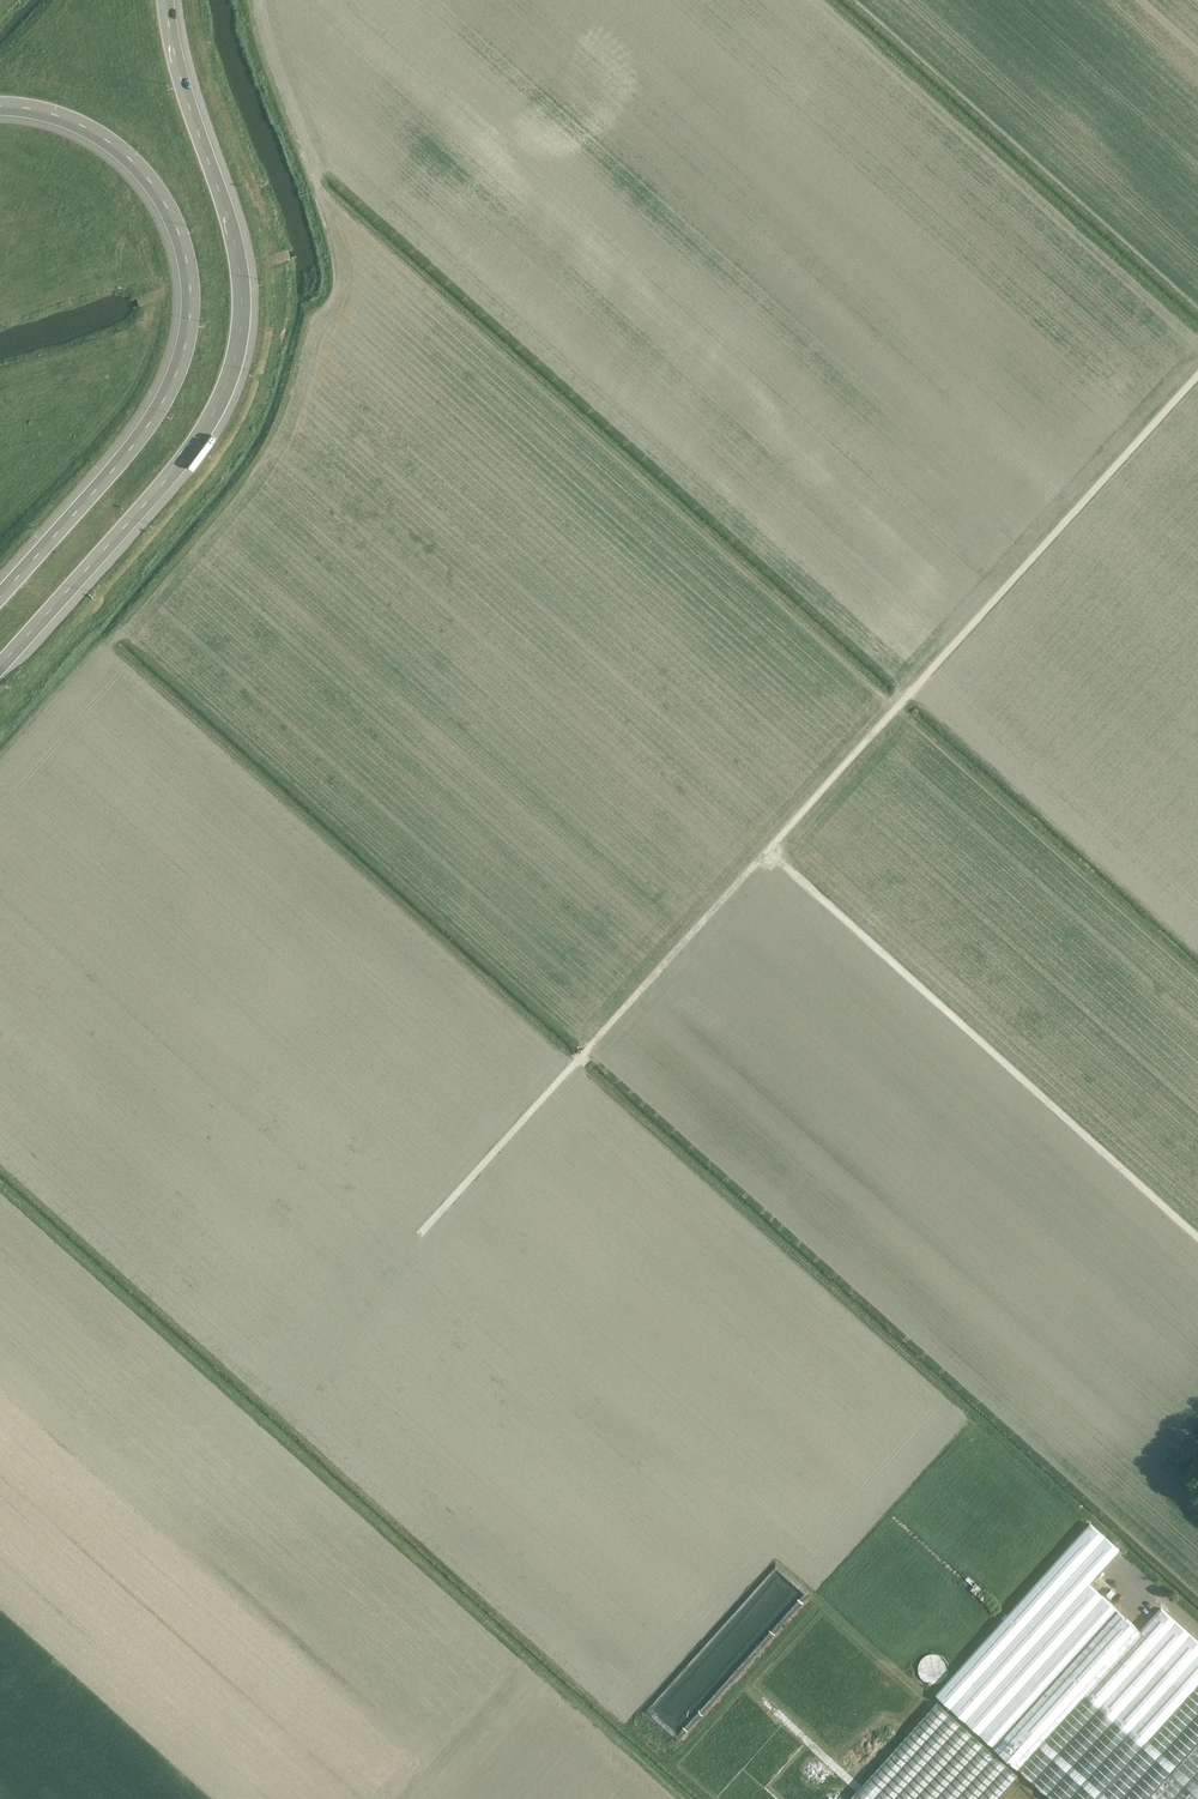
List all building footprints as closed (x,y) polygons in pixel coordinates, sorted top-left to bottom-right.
[(1007,1615),(936,1693),(1053,1798),(1197,1798),(1197,1641),(1160,1607),(1140,1630),(1088,1583),(1119,1548),(1090,1522),(1007,1615)] [(1017,1774),(937,1702),(850,1798),(994,1798),(1017,1774)]
